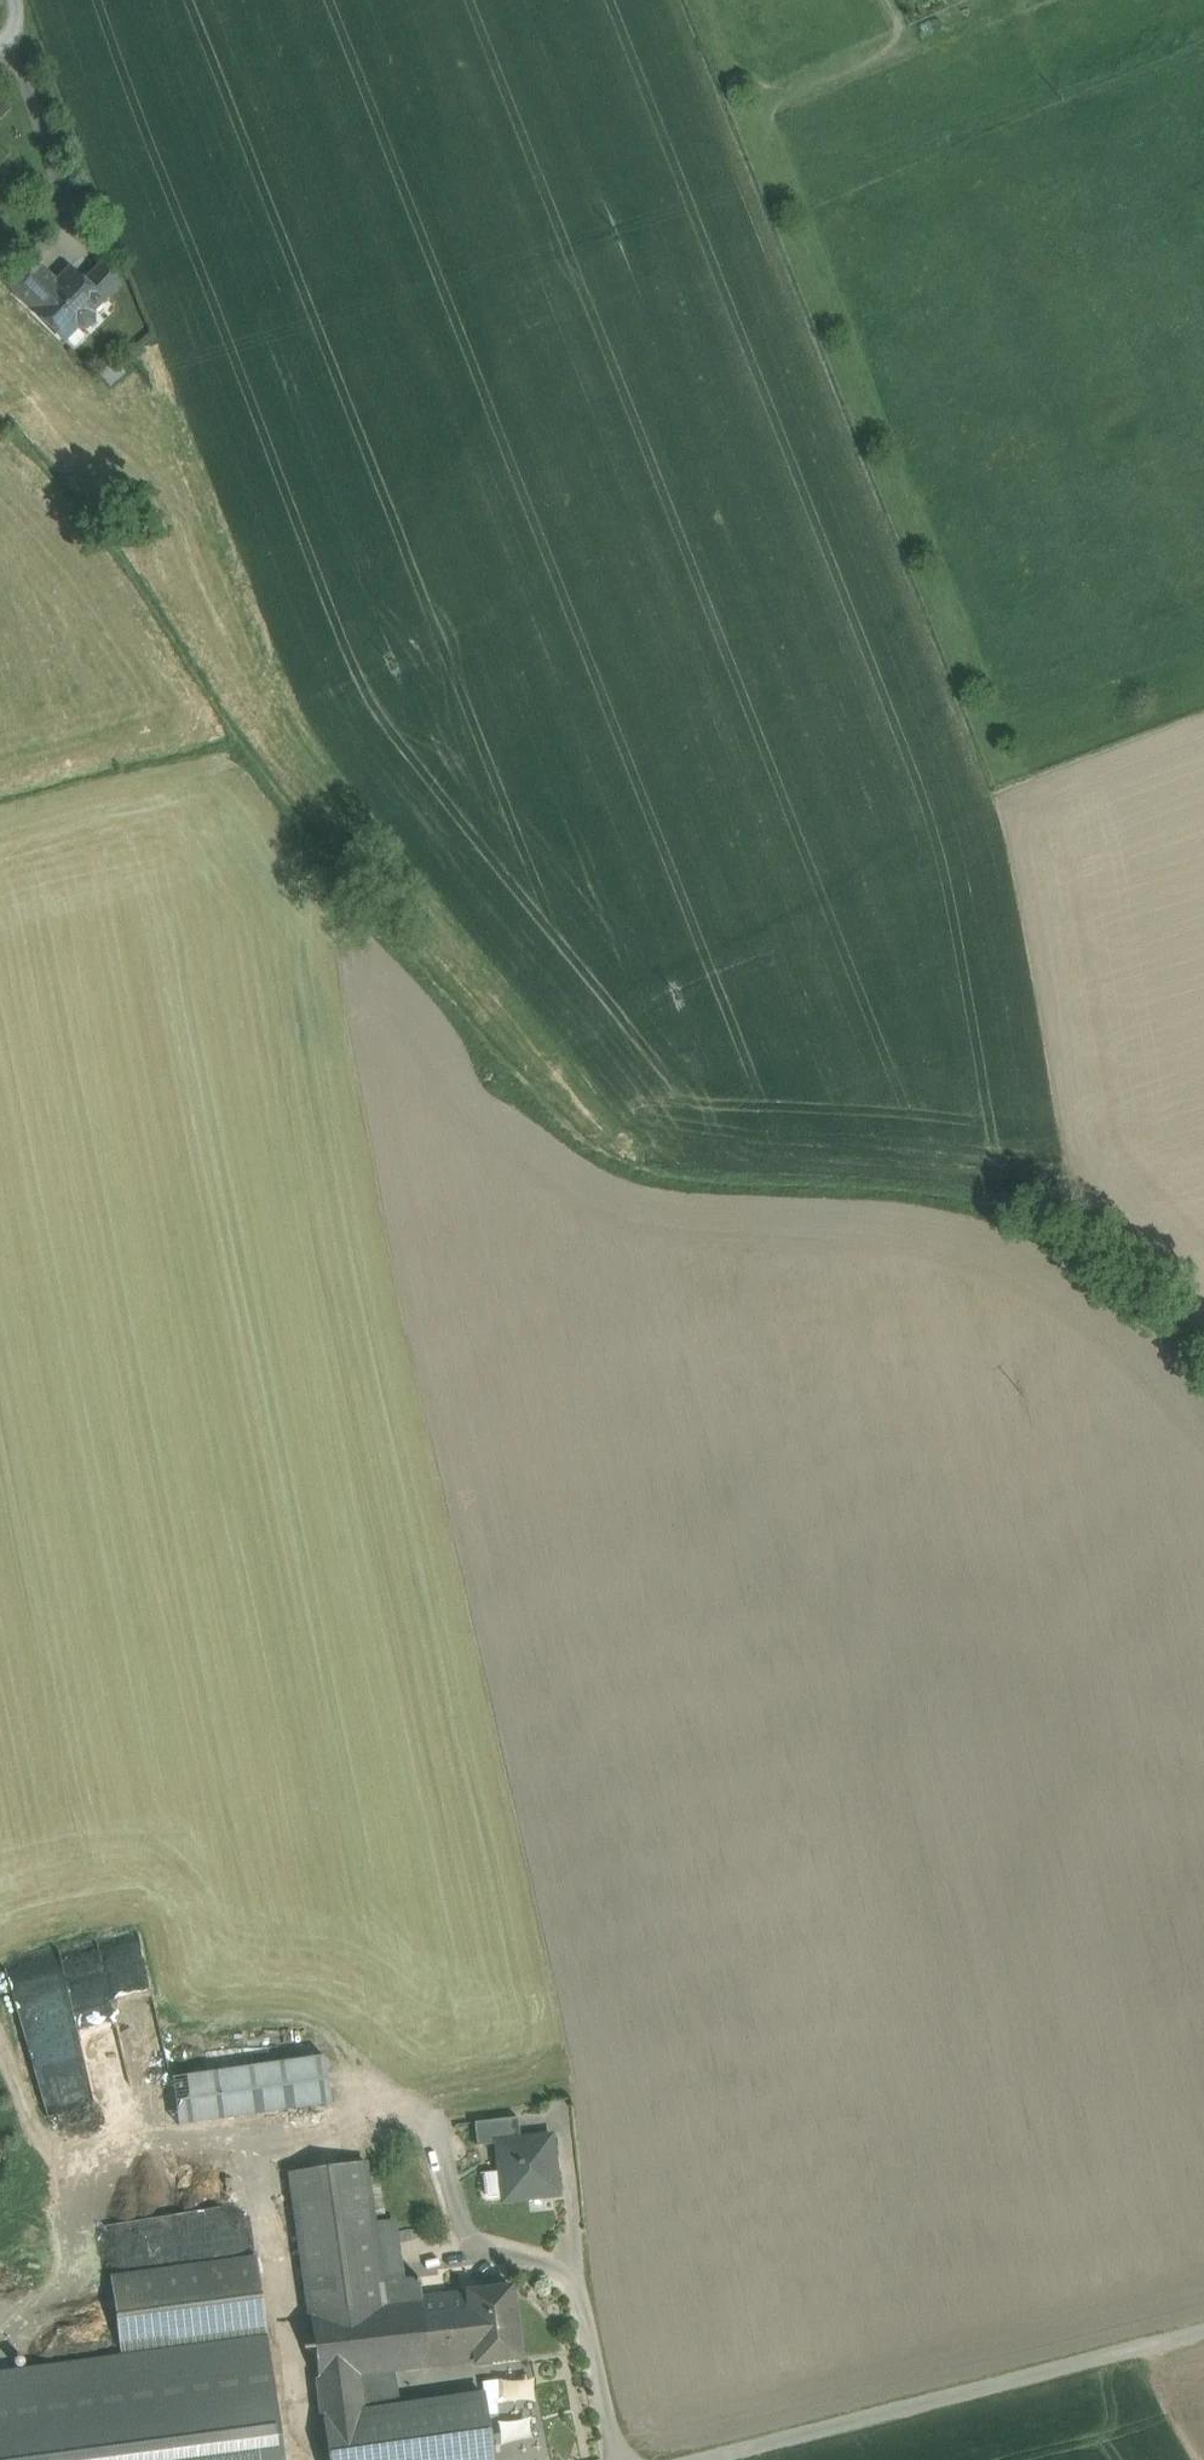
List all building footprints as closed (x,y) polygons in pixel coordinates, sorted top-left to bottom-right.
[(57,284),(38,266),(14,290),(33,309),(57,284)] [(83,285),(69,271),(57,285),(57,284),(33,309),(64,339),(76,328),(83,328),(91,319),(91,312),(118,284),(101,267),(83,285)] [(18,2008),(44,2124),(135,2103),(120,2041),(107,2044),(95,1994),(72,1999),(69,1987),(42,1993),(44,2002),(18,2008)] [(324,2055),(172,2077),(179,2125),(331,2103),(324,2055)] [(517,2117),(474,2122),(477,2146),(497,2143),(496,2142),(520,2139),(517,2117)] [(520,2139),(496,2142),(497,2143),(500,2171),(503,2196),(503,2200),(557,2194),(551,2136),(520,2139)] [(366,2162),(289,2173),(310,2316),(381,2307),(378,2282),(399,2280),(401,2272),(394,2222),(374,2224),(366,2162)] [(500,2171),(486,2173),(483,2176),(486,2195),(489,2198),(503,2196),(500,2171)] [(256,2258),(112,2277),(122,2354),(266,2334),(256,2258)] [(399,2280),(378,2282),(381,2307),(422,2302),(422,2296),(419,2277),(399,2280)] [(511,2286),(467,2291),(475,2359),(476,2362),(519,2357),(519,2355),(516,2356),(508,2288),(511,2287),(511,2286)] [(381,2307),(310,2316),(318,2377),(318,2378),(357,2373),(475,2359),(467,2291),(422,2296),(422,2302),(381,2307)] [(270,2366),(172,2378),(180,2438),(237,2431),(278,2425),(270,2366)] [(362,2406),(357,2373),(318,2378),(330,2459),(453,2459),(488,2455),(481,2390),(362,2406)] [(237,2431),(241,2459),(283,2459),(278,2425),(237,2431)]
